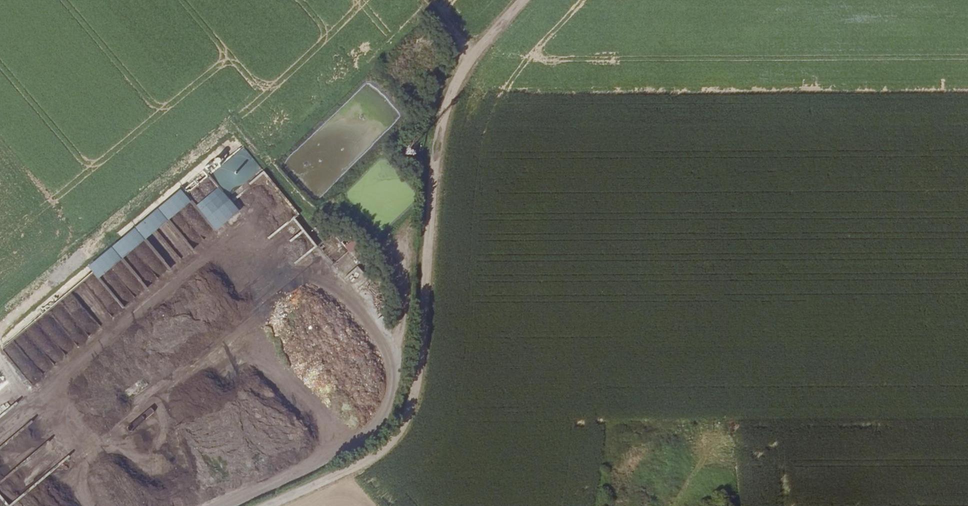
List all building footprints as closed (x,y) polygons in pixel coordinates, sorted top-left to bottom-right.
[(209,179),(234,201),(264,169),(239,147),(209,179)] [(121,259),(216,185),(205,171),(86,265),(105,288),(129,269),(121,259)] [(15,407),(0,388),(0,418),(15,407)] [(0,496),(0,505),(8,505),(0,496)]
